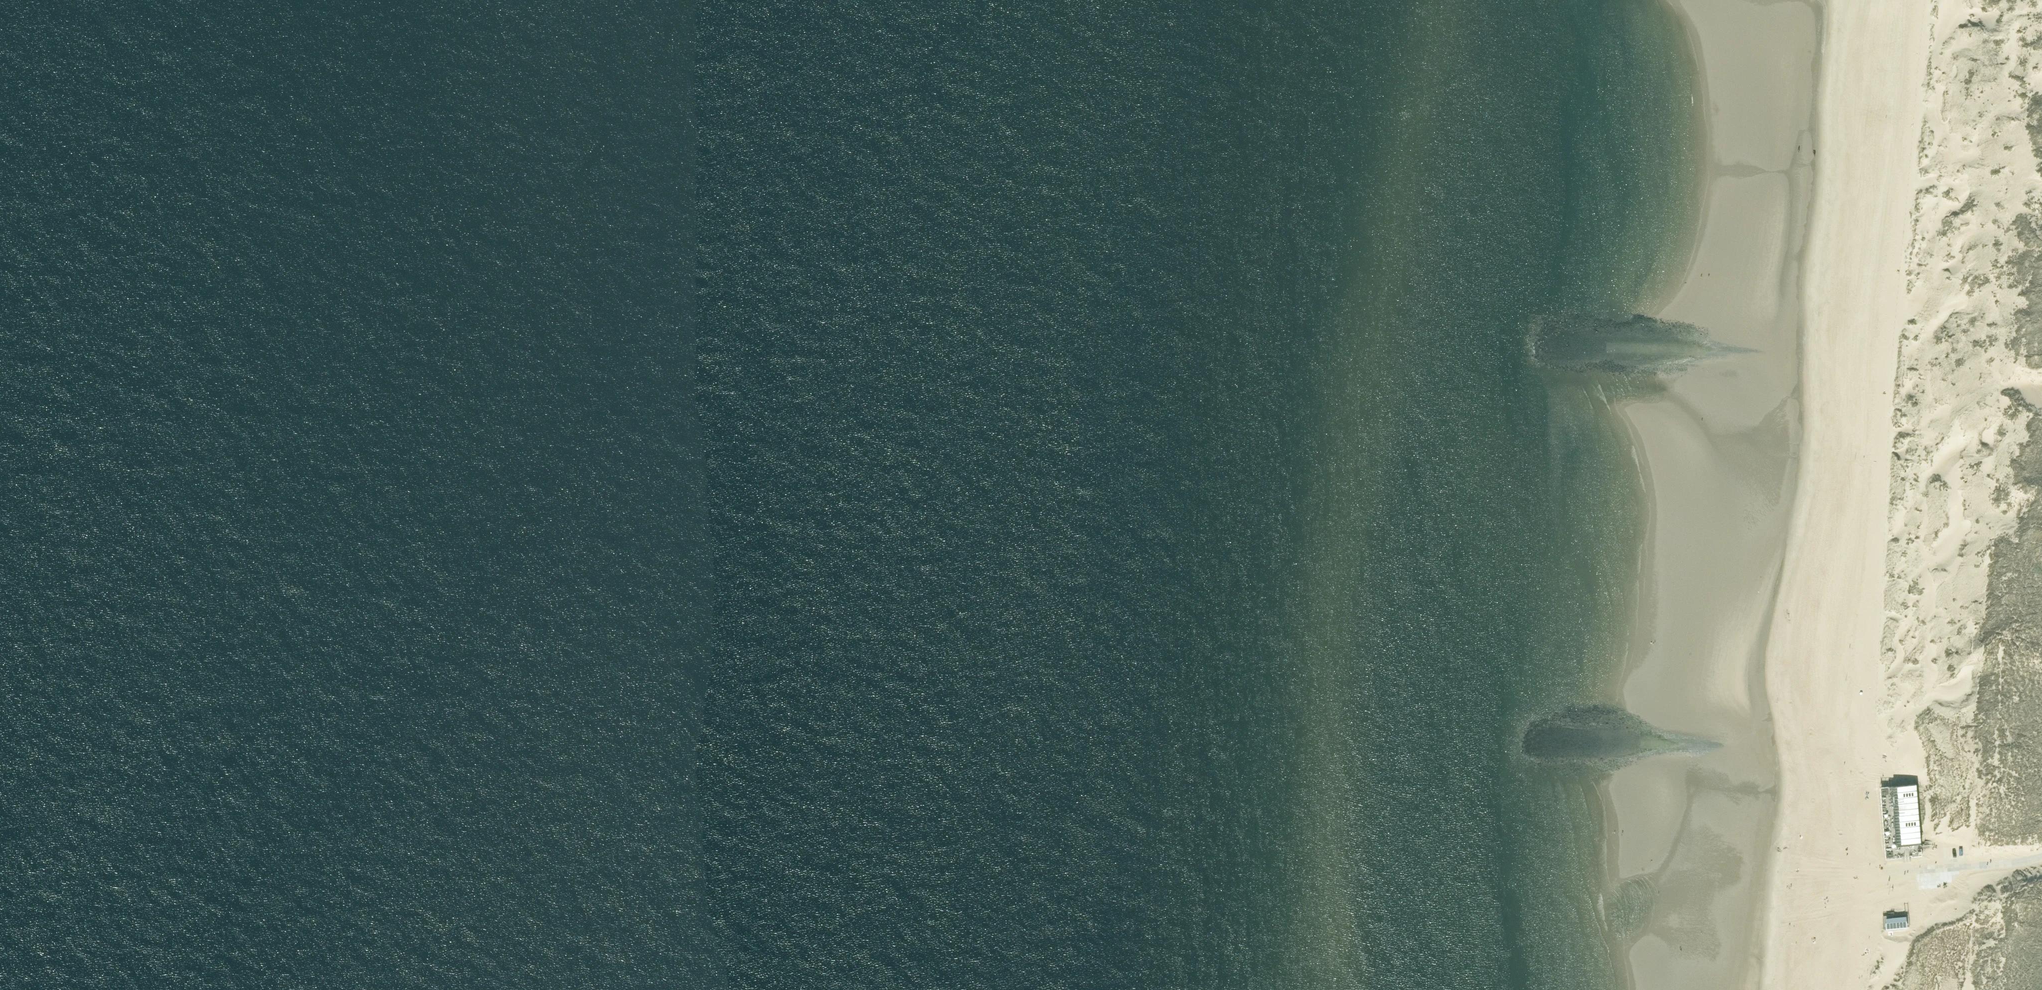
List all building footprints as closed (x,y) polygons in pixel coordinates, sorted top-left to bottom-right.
[(1913,783),(1889,785),(1894,845),(1917,844),(1913,783)] [(1907,916),(1907,913),(1881,915),(1882,931),(1908,928),(1907,916)]
